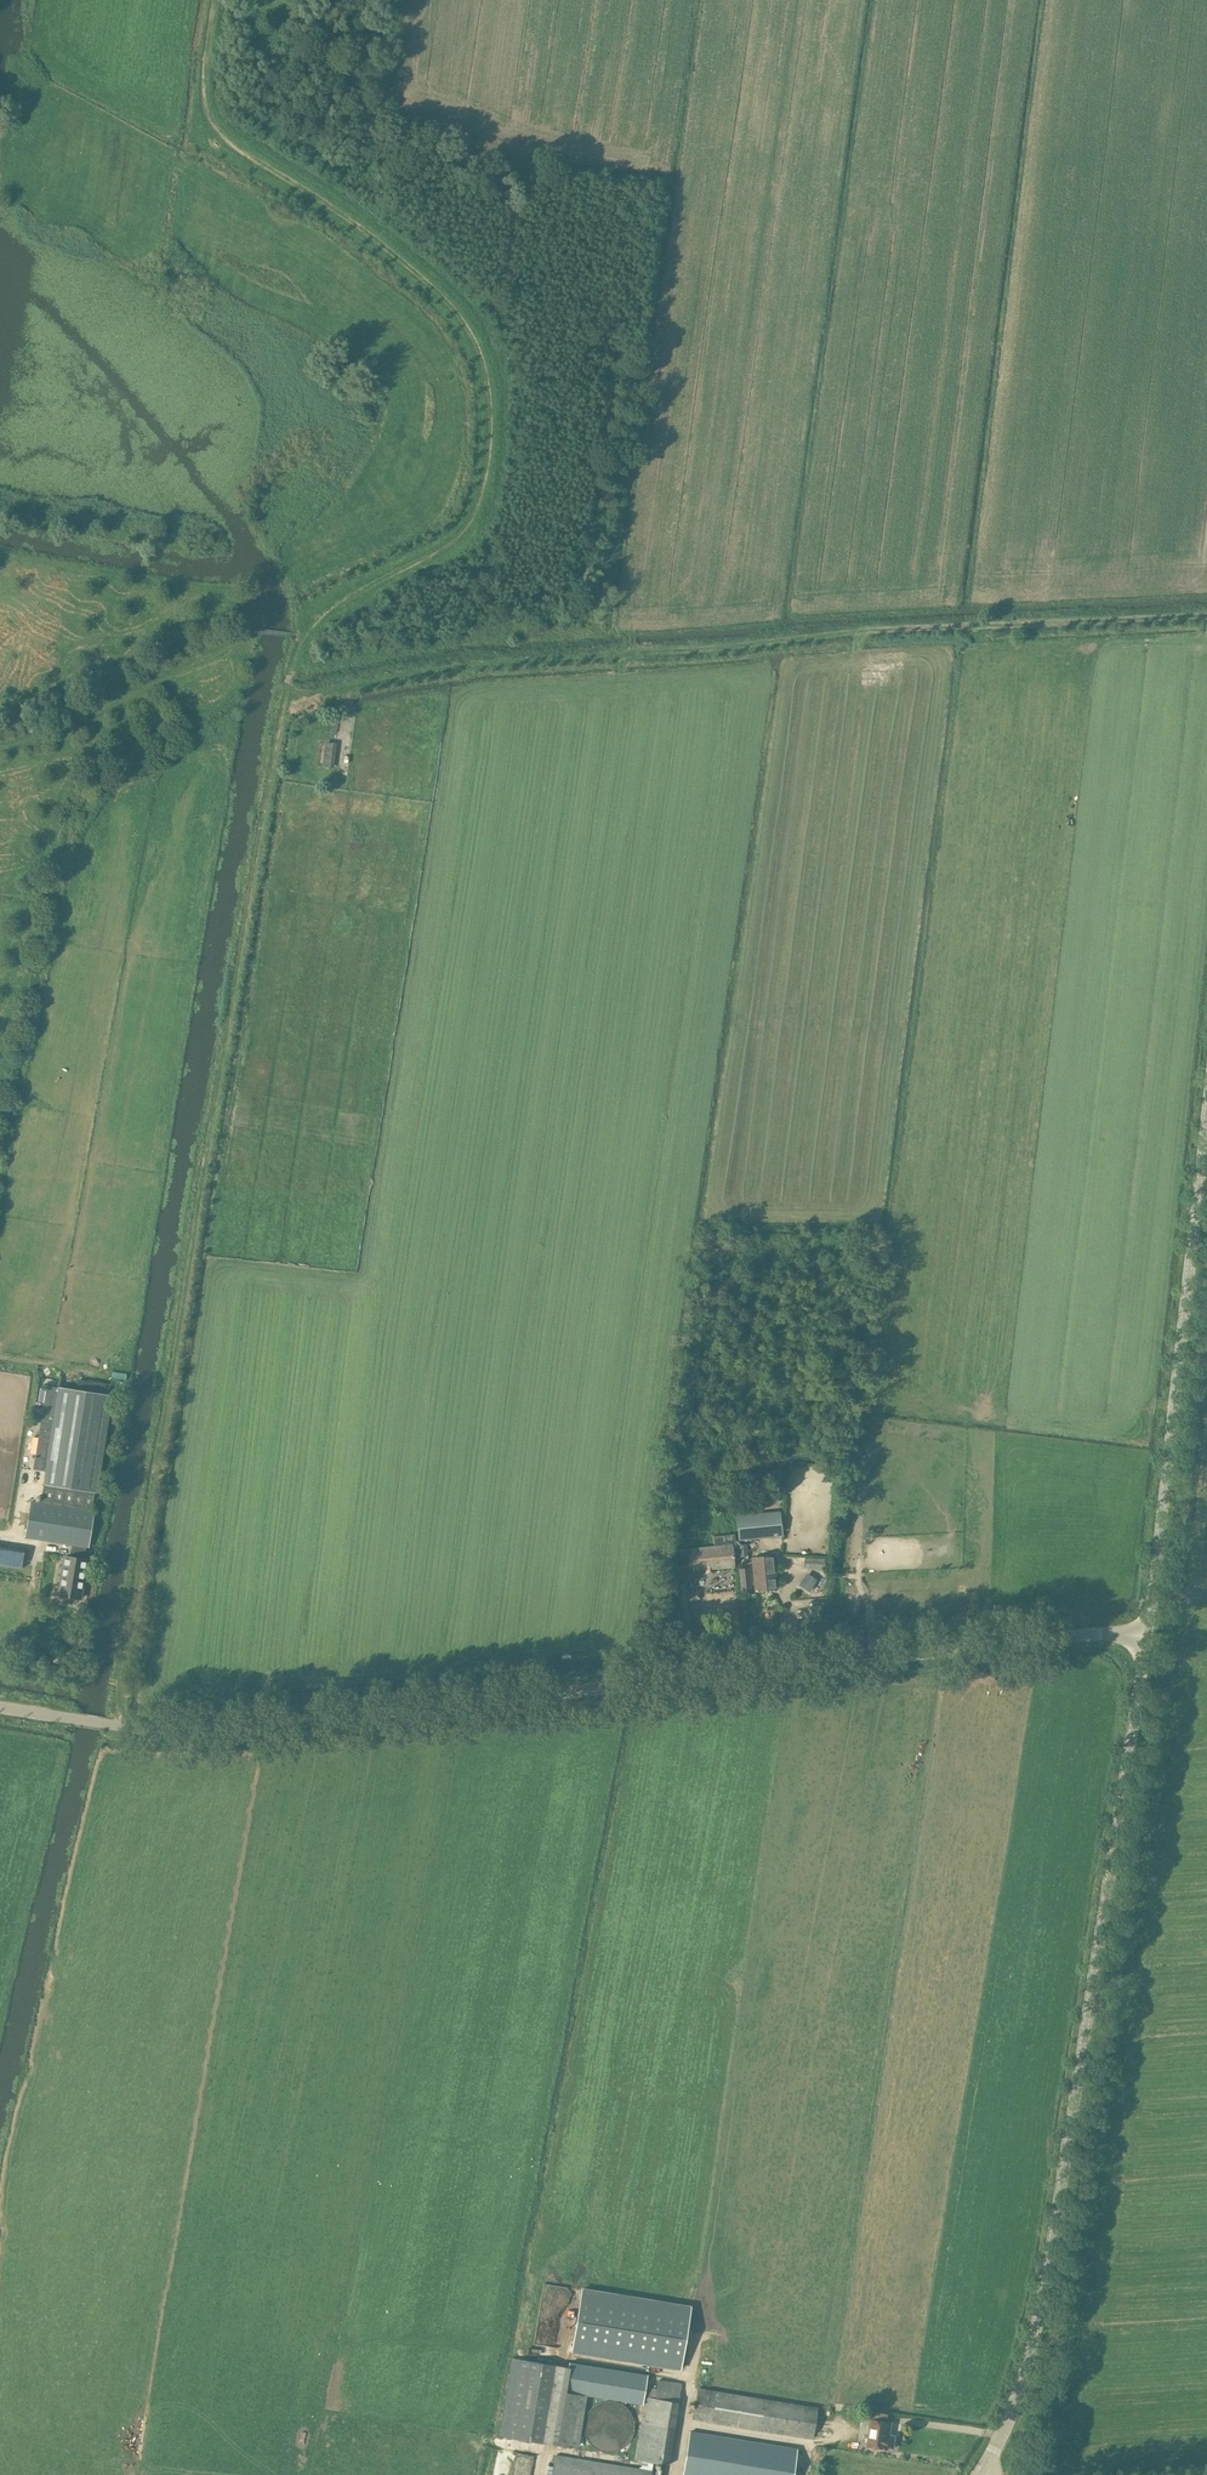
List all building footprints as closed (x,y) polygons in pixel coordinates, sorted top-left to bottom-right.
[(337,744),(320,742),(317,765),(321,766),(331,767),(334,768),(337,744)] [(71,1545),(69,1557),(84,1559),(86,1548),(89,1548),(94,1511),(91,1510),(94,1493),(97,1493),(113,1395),(46,1385),(33,1469),(45,1471),(43,1484),(41,1502),(31,1501),(25,1538),(71,1545)] [(739,1540),(782,1536),(780,1511),(736,1515),(739,1540)] [(713,1538),(714,1547),(691,1549),(666,1551),(665,1586),(666,1586),(671,1635),(685,1633),(680,1585),(694,1570),(705,1569),(706,1573),(713,1572),(712,1568),(734,1566),(733,1559),(737,1558),(735,1545),(740,1544),(739,1540),(735,1541),(734,1535),(713,1538)] [(24,1549),(0,1546),(0,1565),(21,1569),(24,1549)] [(65,1556),(60,1587),(59,1595),(80,1598),(86,1559),(84,1559),(69,1557),(65,1556)] [(773,1556),(752,1558),(756,1591),(777,1589),(773,1556)] [(825,1559),(805,1558),(805,1568),(824,1569),(825,1559)] [(741,1591),(751,1590),(749,1568),(739,1569),(741,1591)] [(572,2351),(681,2368),(691,2308),(582,2290),(572,2351)] [(693,2419),(812,2439),(822,2377),(703,2357),(693,2419)] [(569,2362),(568,2367),(512,2358),(499,2436),(579,2448),(587,2396),(643,2405),(648,2375),(569,2362)] [(649,2387),(648,2397),(645,2397),(635,2459),(669,2465),(679,2402),(682,2384),(658,2380),(657,2388),(649,2387)] [(895,2436),(890,2435),(891,2422),(888,2422),(889,2414),(872,2411),(871,2419),(867,2446),(888,2449),(888,2447),(893,2448),(895,2436)] [(795,2465),(796,2449),(755,2442),(753,2458),(751,2458),(753,2441),(739,2439),(690,2431),(683,2474),(793,2474),(795,2465)] [(652,2470),(555,2454),(551,2474),(651,2474),(652,2470)]
